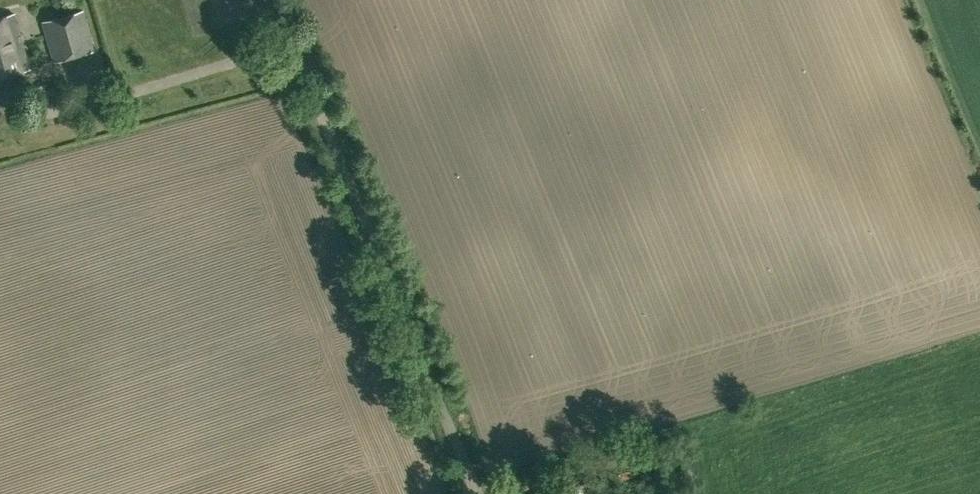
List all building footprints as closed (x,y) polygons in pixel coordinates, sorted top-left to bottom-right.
[(83,11),(43,21),(54,62),(94,51),(83,11)] [(31,69),(14,12),(0,17),(0,79),(31,69)]
